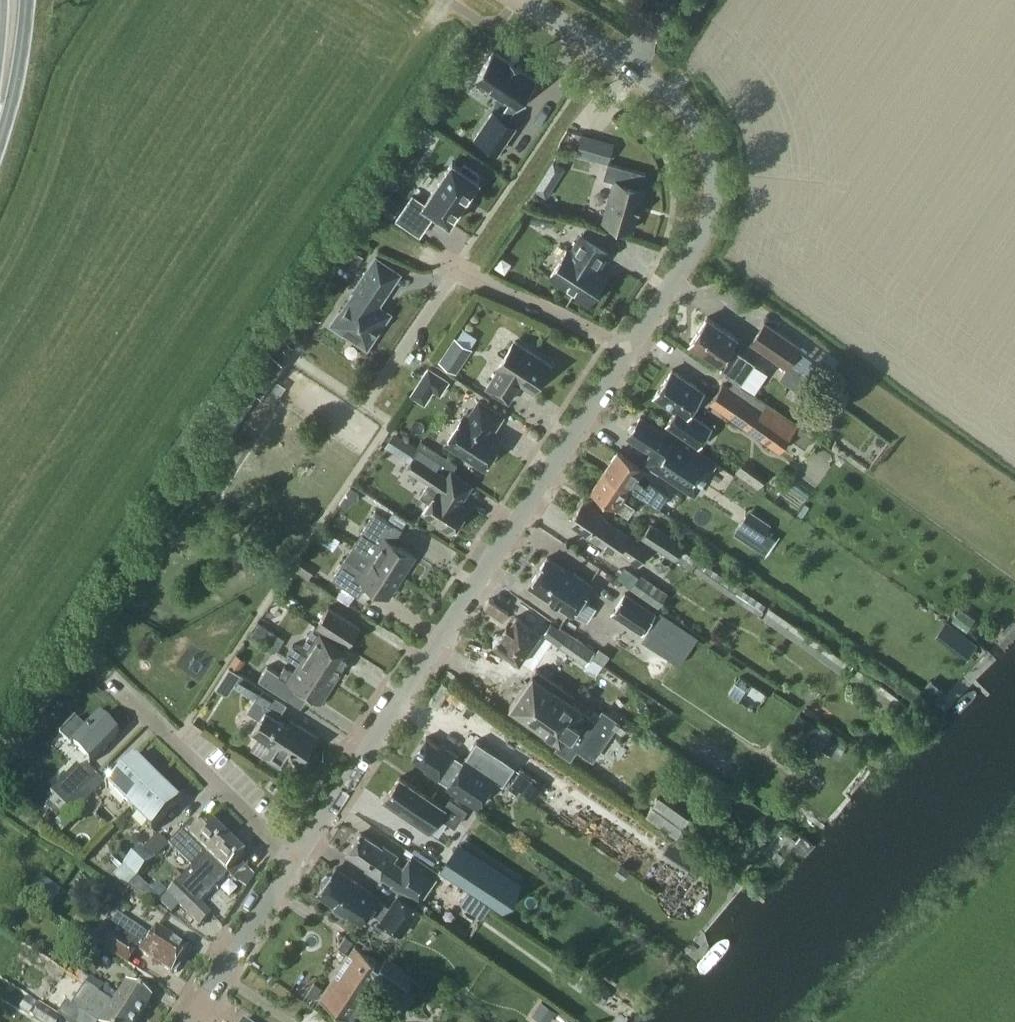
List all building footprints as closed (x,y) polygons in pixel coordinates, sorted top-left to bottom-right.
[(505,58),(491,48),(472,76),(508,100),(499,113),(491,108),(473,135),(496,150),(513,123),(506,118),(514,105),(515,105),(534,77),(520,67),(521,66),(506,57),(505,58)] [(582,133),(577,154),(607,162),(613,141),(582,133)] [(412,195),(403,209),(426,225),(435,212),(450,222),(480,179),(476,176),(479,172),(464,163),(462,166),(453,160),(424,202),(412,195)] [(603,177),(615,180),(604,219),(632,228),(637,213),(641,202),(640,202),(644,187),(642,186),(646,172),(608,161),(603,177)] [(550,275),(591,301),(608,274),(598,267),(609,250),(582,233),(571,250),(567,248),(550,275)] [(367,346),(389,313),(377,305),(380,301),(379,293),(395,270),(375,257),(353,290),(355,291),(341,312),(339,311),(330,324),(344,333),(345,331),(367,346)] [(707,316),(690,342),(720,363),(718,367),(740,382),(754,362),(732,346),(738,337),(707,316)] [(750,341),(787,367),(802,347),(764,321),(750,341)] [(454,336),(439,360),(457,372),(473,348),(454,336)] [(487,386),(508,400),(521,382),(533,390),(550,363),(515,340),(498,367),(499,368),(487,386)] [(287,342),(283,348),(289,353),(294,346),(287,342)] [(429,389),(440,372),(427,364),(416,381),(429,389)] [(671,368),(651,396),(673,410),(664,423),(697,446),(711,426),(689,412),(703,391),(671,368)] [(723,383),(710,401),(780,451),(789,437),(804,448),(813,435),(734,380),(729,387),(723,383)] [(825,395),(806,381),(794,397),(814,411),(825,395)] [(479,400),(467,419),(463,416),(447,441),(484,465),(500,440),(490,434),(502,415),(479,400)] [(717,462),(696,448),(682,439),(683,438),(668,428),(665,432),(641,416),(636,423),(632,423),(628,429),(629,433),(627,436),(652,453),(646,462),(696,495),(717,462)] [(419,496),(429,502),(422,512),(452,531),(467,507),(460,502),(472,484),(450,469),(446,476),(434,468),(439,461),(418,448),(414,455),(412,455),(404,467),(428,482),(419,496)] [(617,451),(604,471),(630,488),(638,476),(643,479),(648,472),(617,451)] [(742,461),(735,472),(759,488),(766,478),(742,461)] [(623,499),(630,488),(604,471),(591,491),(628,515),(634,506),(623,499)] [(644,501),(673,515),(678,504),(649,490),(644,501)] [(639,565),(651,549),(584,503),(571,522),(617,554),(619,551),(639,565)] [(771,523),(748,509),(738,525),(760,539),(771,523)] [(353,545),(372,557),(402,576),(415,555),(393,541),(402,528),(375,511),(353,545)] [(642,535),(691,570),(699,560),(696,558),(698,554),(652,522),(642,535)] [(389,596),(402,576),(372,557),(364,569),(345,557),(332,578),(359,595),(367,582),(389,596)] [(572,614),(592,584),(573,572),(572,573),(567,570),(547,557),(528,585),(572,614)] [(766,604),(700,560),(693,570),(759,615),(766,604)] [(668,592),(640,574),(631,588),(658,607),(668,592)] [(656,612),(625,591),(610,613),(642,634),(656,612)] [(970,626),(977,615),(964,606),(957,616),(970,626)] [(328,607),(317,625),(346,644),(348,645),(360,627),(328,607)] [(840,671),(847,661),(770,607),(762,617),(840,671)] [(646,637),(684,663),(703,635),(665,610),(646,637)] [(545,655),(554,643),(517,616),(508,626),(506,625),(501,632),(497,633),(493,639),(494,642),(493,644),(520,663),(532,646),(545,655)] [(262,621),(255,633),(281,647),(288,634),(262,621)] [(542,633),(585,664),(593,652),(551,622),(542,633)] [(335,662),(346,644),(317,625),(315,625),(303,643),(309,646),(304,655),(295,649),(290,658),(298,663),(298,662),(332,684),(342,667),(335,662)] [(321,701),(332,684),(298,662),(298,663),(293,671),(285,666),(280,674),(288,679),(321,701)] [(917,709),(854,666),(847,677),(909,720),(917,709)] [(536,669),(533,673),(532,672),(509,706),(560,741),(556,746),(571,757),(578,747),(592,757),(617,721),(602,711),(596,719),(583,710),(584,710),(571,701),(575,696),(536,669)] [(300,763),(317,736),(290,719),(287,724),(277,718),(286,703),(261,688),(247,710),(260,719),(251,732),(273,746),(266,757),(283,768),(290,757),(300,763)] [(795,721),(815,734),(811,740),(822,747),(830,733),(800,714),(795,721)] [(59,734),(71,745),(89,764),(118,734),(100,716),(86,729),(75,718),(59,734)] [(472,802),(498,762),(471,745),(455,769),(448,765),(456,754),(445,747),(444,749),(426,737),(413,757),(427,766),(424,770),(472,802)] [(108,787),(130,808),(157,781),(134,759),(108,787)] [(58,812),(94,773),(86,766),(82,770),(77,765),(51,792),(55,796),(49,803),(58,812)] [(104,783),(94,773),(58,812),(61,815),(49,827),(58,836),(88,806),(85,803),(104,783)] [(437,814),(442,806),(427,796),(427,795),(399,776),(383,800),(411,819),(419,808),(434,818),(437,814)] [(179,803),(157,781),(130,808),(152,830),(179,803)] [(690,816),(658,795),(646,813),(677,835),(690,816)] [(170,844),(193,866),(205,854),(208,857),(225,839),(207,821),(199,829),(192,822),(170,844)] [(383,844),(381,846),(360,833),(346,853),(368,867),(367,869),(381,878),(381,877),(392,884),(391,885),(417,902),(437,871),(411,854),(402,868),(400,867),(399,868),(391,862),(396,855),(383,844)] [(126,889),(168,845),(157,836),(144,849),(141,847),(112,877),(126,889)] [(205,854),(193,866),(167,894),(167,895),(160,902),(172,913),(179,906),(200,927),(211,915),(189,894),(217,865),(227,875),(244,857),(225,839),(208,857),(205,854)] [(457,846),(442,868),(495,904),(510,882),(457,846)] [(252,876),(239,863),(227,875),(236,884),(240,880),(244,884),(252,876)] [(346,912),(361,922),(370,909),(382,918),(381,919),(402,933),(418,909),(397,895),(389,907),(377,899),(378,897),(335,868),(331,874),(326,875),(323,878),(321,882),(322,887),(318,893),(332,903),(334,908),(337,911),(341,913),(346,912)] [(40,876),(28,893),(51,908),(62,891),(40,876)] [(143,877),(134,886),(146,898),(155,889),(143,877)] [(156,929),(151,937),(117,915),(97,945),(127,965),(137,950),(171,972),(176,973),(180,967),(178,962),(187,949),(156,929)] [(101,951),(78,935),(71,945),(93,962),(101,951)] [(345,935),(338,947),(346,952),(353,940),(345,935)] [(401,993),(413,975),(385,956),(381,961),(355,944),(319,997),(348,1016),(375,976),(401,993)] [(126,982),(117,996),(68,963),(63,971),(137,1020),(151,999),(126,982)] [(137,1020),(63,971),(58,979),(107,1011),(100,1021),(136,1021),(137,1020)] [(323,986),(315,981),(307,993),(315,998),(323,986)] [(542,1000),(532,1014),(544,1021),(549,1021),(557,1010),(542,1000)] [(40,1021),(59,1021),(61,1019),(39,1006),(32,1017),(40,1021)]
